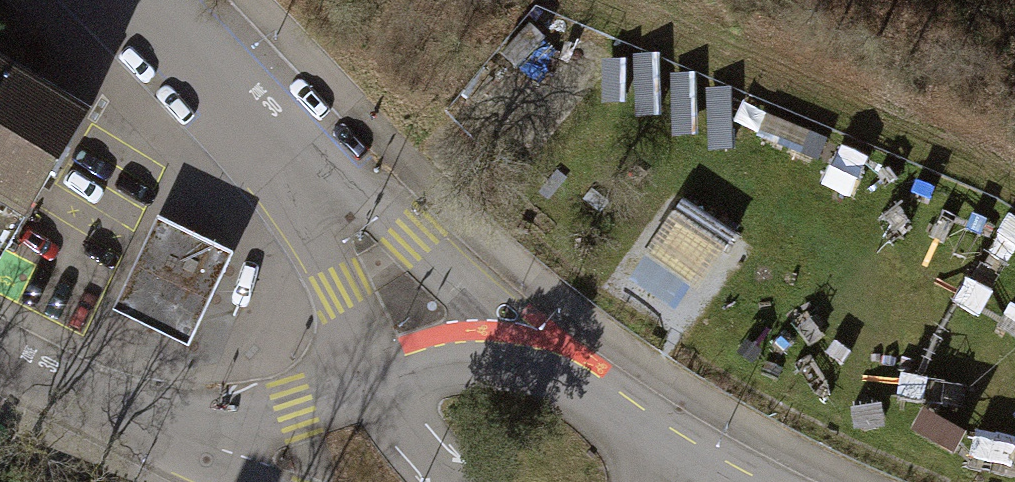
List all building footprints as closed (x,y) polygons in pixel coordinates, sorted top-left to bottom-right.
[(545,39),(531,25),(501,56),(515,69),(545,39)] [(83,122),(0,72),(0,260),(83,122)] [(230,256),(157,221),(114,311),(187,346),(230,256)]
